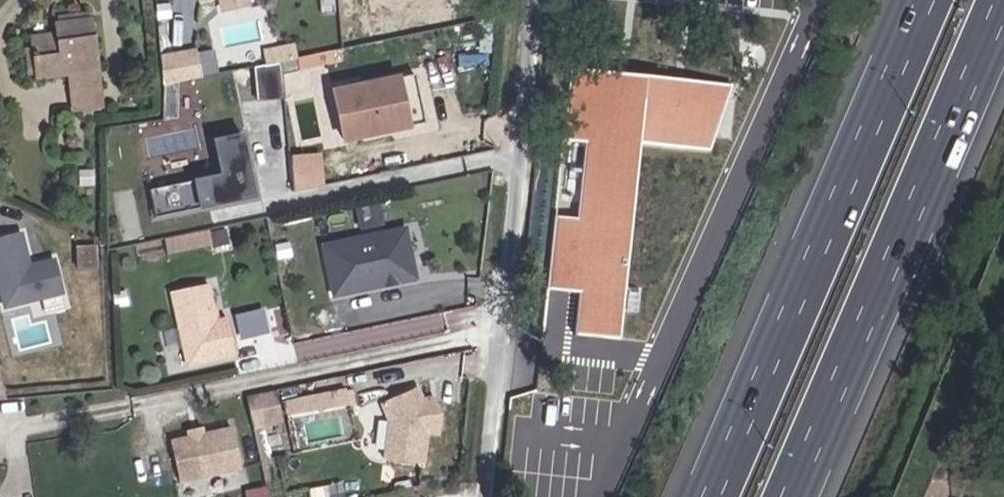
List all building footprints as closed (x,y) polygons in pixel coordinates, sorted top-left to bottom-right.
[(57,15),(57,24),(89,21),(88,12),(57,15)] [(31,37),(33,47),(36,75),(37,79),(70,76),(72,90),(100,87),(92,21),(89,21),(57,24),(54,24),(55,34),(31,37)] [(286,58),(283,46),(271,49),(274,61),(286,58)] [(36,75),(33,47),(24,49),(27,76),(36,75)] [(214,48),(200,50),(205,75),(219,72),(214,48)] [(197,52),(182,56),(188,80),(203,77),(197,52)] [(182,56),(163,60),(165,85),(188,80),(182,56)] [(255,66),(258,99),(284,96),(281,63),(255,66)] [(429,115),(419,66),(337,84),(348,133),(429,115)] [(575,333),(620,337),(638,141),(719,148),(725,81),(572,67),(566,139),(585,140),(578,215),(554,213),(548,287),(579,290),(575,333)] [(100,87),(72,90),(74,109),(102,106),(100,87)] [(259,195),(245,133),(218,139),(225,173),(152,189),(158,216),(259,195)] [(296,188),(327,184),(322,150),(291,154),(296,188)] [(418,272),(408,223),(327,240),(337,289),(418,272)] [(215,237),(213,225),(170,234),(172,247),(215,237)] [(56,259),(31,266),(22,233),(0,238),(0,285),(6,308),(64,293),(56,259)] [(97,267),(96,245),(78,246),(79,267),(97,267)] [(208,286),(174,293),(189,363),(233,353),(225,317),(215,320),(208,286)] [(273,384),(246,390),(261,462),(277,458),(268,416),(279,413),(273,384)] [(414,384),(378,398),(386,417),(381,458),(419,462),(424,429),(435,431),(438,413),(432,397),(427,396),(420,399),(414,384)] [(201,428),(189,431),(191,439),(203,435),(201,428)] [(191,439),(174,442),(183,480),(239,467),(230,429),(203,435),(191,439)] [(277,458),(261,462),(264,475),(280,472),(277,458)]
